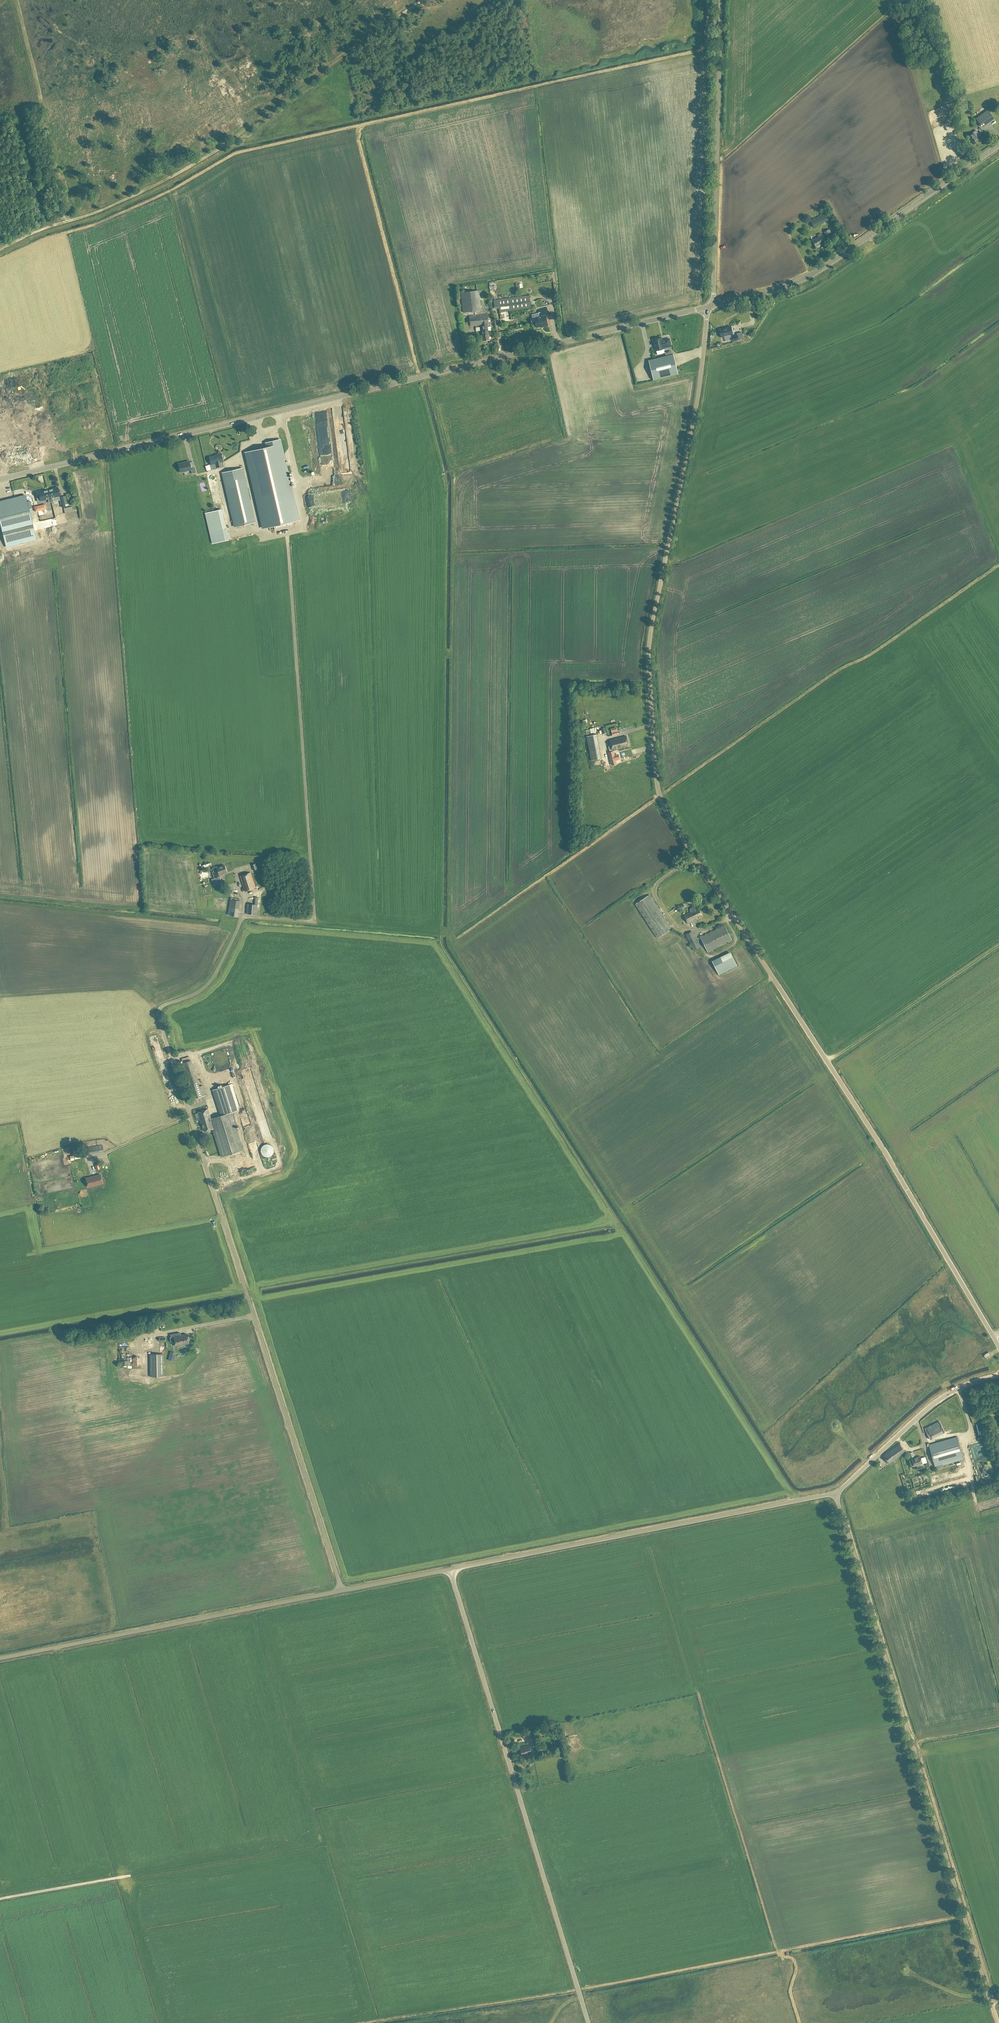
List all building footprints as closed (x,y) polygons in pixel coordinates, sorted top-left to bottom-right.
[(982,126),(994,118),(988,110),(976,118),(982,126)] [(973,132),(973,133),(968,137),(969,138),(968,138),(970,141),(971,140),(973,144),(979,140),(977,137),(980,135),(976,130),(973,132)] [(829,220),(825,214),(825,213),(820,215),(810,220),(814,228),(829,220)] [(828,237),(833,235),(829,229),(824,232),(828,237)] [(823,244),(826,242),(823,235),(822,235),(821,233),(818,235),(819,237),(813,240),(816,247),(823,243),(823,244)] [(463,312),(482,310),(480,290),(461,292),(463,312)] [(500,311),(531,307),(530,295),(494,300),(495,306),(499,305),(500,311)] [(546,317),(549,316),(547,307),(538,310),(539,313),(538,313),(539,317),(531,319),(532,324),(536,323),(537,327),(542,326),(542,327),(548,325),(546,317)] [(483,341),(489,340),(488,330),(488,325),(489,325),(488,314),(469,316),(470,326),(482,324),(482,330),(483,341)] [(721,337),(733,334),(731,326),(719,329),(721,337)] [(654,339),(653,339),(656,351),(665,349),(664,348),(671,346),(670,338),(662,340),(662,337),(658,338),(657,337),(655,338),(654,339)] [(673,354),(649,360),(654,380),(678,374),(673,354)] [(307,443),(313,443),(312,426),(301,427),(302,448),(308,447),(307,443)] [(13,437),(7,438),(7,436),(0,436),(0,438),(1,445),(13,444),(13,437)] [(325,462),(332,461),(331,449),(323,450),(324,455),(328,454),(328,459),(325,459),(325,462)] [(222,462),(224,461),(222,453),(217,454),(218,455),(210,457),(212,464),(216,463),(217,468),(223,466),(222,462)] [(195,466),(191,467),(189,461),(179,464),(181,472),(191,470),(192,474),(196,473),(195,466)] [(242,468),(223,473),(236,527),(255,522),(242,468)] [(210,476),(212,484),(218,483),(215,472),(208,473),(209,476),(210,476)] [(48,489),(51,502),(54,501),(53,498),(60,496),(58,487),(48,489)] [(37,497),(40,496),(41,501),(48,499),(49,502),(51,502),(48,489),(36,492),(37,497)] [(40,512),(34,514),(31,501),(28,502),(26,496),(0,502),(0,521),(0,522),(6,546),(46,537),(59,533),(55,516),(53,509),(40,512)] [(45,501),(34,504),(36,510),(47,507),(45,501)] [(229,540),(222,509),(205,513),(212,543),(229,540)] [(601,758),(597,734),(587,736),(591,760),(601,758)] [(629,746),(626,736),(610,740),(611,745),(609,746),(610,750),(612,750),(613,751),(629,746)] [(213,868),(213,870),(215,875),(214,875),(215,878),(219,877),(218,874),(219,874),(227,872),(225,865),(220,867),(220,866),(217,867),(217,866),(213,868)] [(245,891),(255,888),(250,872),(240,876),(245,891)] [(636,904),(658,938),(672,929),(650,895),(636,904)] [(247,914),(257,915),(259,897),(256,897),(255,905),(248,904),(247,914)] [(228,915),(237,916),(240,899),(234,898),(232,898),(232,899),(231,899),(228,915)] [(699,907),(695,909),(695,908),(693,907),(691,908),(690,910),(691,911),(684,914),(688,923),(703,916),(699,907)] [(708,952),(732,940),(725,926),(701,938),(708,952)] [(686,934),(694,951),(700,947),(692,931),(686,934)] [(719,975),(737,966),(731,954),(713,963),(719,975)] [(198,1078),(192,1056),(185,1058),(191,1080),(198,1078)] [(190,1089),(193,1099),(205,1095),(202,1085),(199,1086),(198,1084),(189,1086),(190,1089)] [(228,1085),(213,1090),(221,1116),(231,1112),(236,1111),(228,1085)] [(211,1119),(208,1109),(198,1112),(204,1131),(213,1129),(214,1128),(211,1119)] [(213,1129),(222,1156),(243,1150),(233,1116),(235,1115),(235,1113),(232,1114),(231,1112),(221,1116),(211,1119),(214,1128),(213,1129)] [(73,1155),(81,1154),(79,1144),(71,1145),(73,1155)] [(274,1151),(274,1150),(273,1148),(272,1146),(271,1145),(269,1144),(266,1144),(264,1145),(263,1146),(261,1148),(261,1150),(261,1151),(261,1152),(262,1153),(262,1154),(263,1155),(264,1156),(265,1156),(266,1157),(267,1157),(268,1157),(269,1157),(269,1156),(270,1156),(271,1156),(272,1155),(273,1154),(273,1153),(274,1152),(274,1151)] [(89,1154),(104,1152),(103,1145),(88,1147),(89,1154)] [(101,1174),(86,1177),(88,1187),(103,1183),(101,1174)] [(171,1334),(171,1337),(170,1337),(171,1342),(175,1341),(176,1346),(189,1343),(187,1334),(181,1335),(181,1332),(171,1334)] [(121,1358),(122,1361),(131,1362),(128,1362),(132,1362),(130,1353),(130,1345),(124,1347),(125,1350),(125,1353),(125,1354),(125,1360),(124,1355),(121,1355),(121,1358)] [(150,1376),(164,1376),(163,1354),(150,1354),(150,1376)] [(137,1366),(142,1363),(142,1358),(137,1355),(132,1358),(133,1364),(137,1366)] [(930,1431),(941,1426),(938,1419),(927,1424),(930,1431)] [(935,1466),(963,1458),(957,1437),(929,1445),(935,1466)] [(890,1461),(906,1450),(902,1444),(886,1455),(890,1461)] [(923,1463),(927,1462),(925,1457),(921,1458),(921,1456),(912,1459),(914,1466),(923,1463)] [(984,1464),(981,1464),(981,1476),(991,1476),(991,1471),(986,1471),(986,1468),(984,1468),(984,1464)] [(522,1756),(532,1753),(529,1745),(520,1748),(522,1756)]
